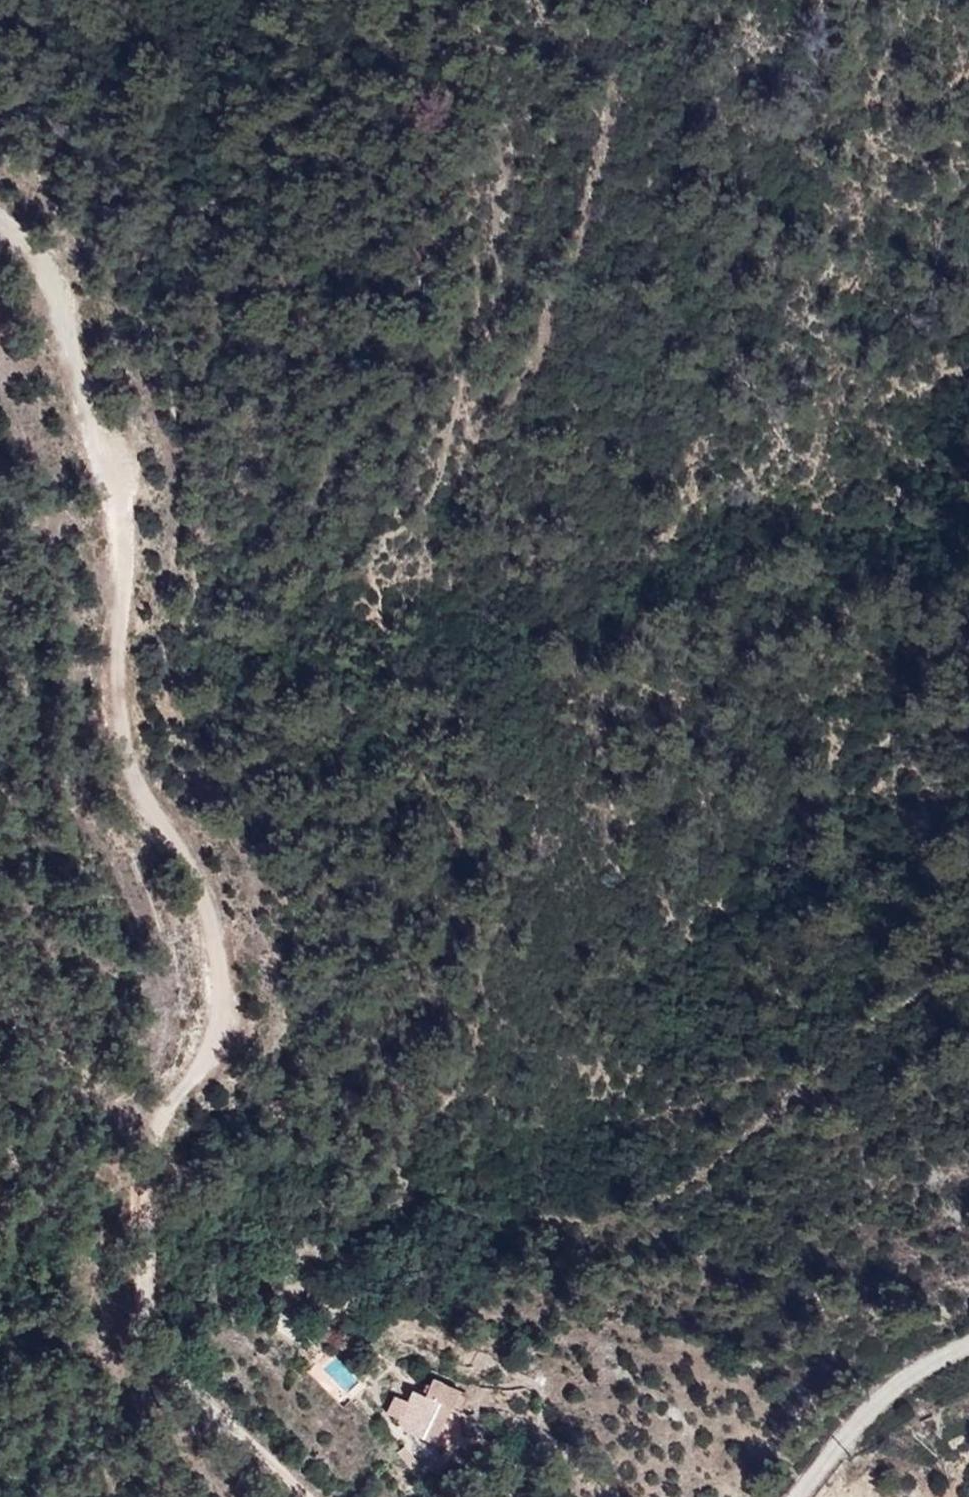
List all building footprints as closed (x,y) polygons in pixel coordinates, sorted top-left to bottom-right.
[(431,1444),(432,1441),(456,1384),(425,1371),(419,1387),(412,1384),(394,1429),(431,1444)]
